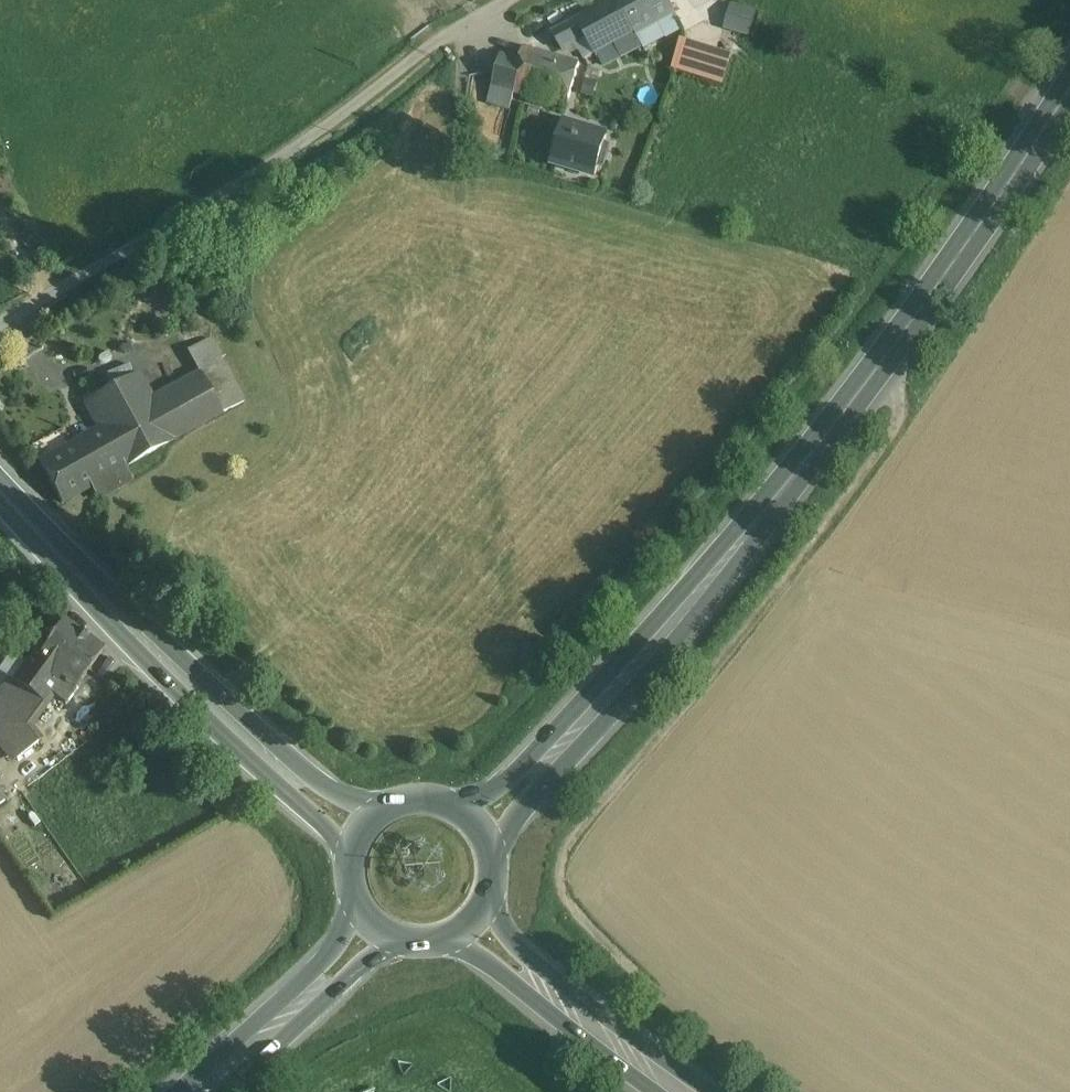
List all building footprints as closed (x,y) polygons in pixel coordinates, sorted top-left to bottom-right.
[(551,35),(562,52),(575,44),(586,61),(594,56),(594,57),(633,36),(672,15),(664,0),(616,0),(551,35)] [(736,4),(729,29),(757,37),(764,12),(736,4)] [(672,15),(633,36),(642,51),(681,31),(672,15)] [(732,59),(681,43),(672,71),(723,87),(732,59)] [(580,65),(524,49),(521,58),(517,57),(516,61),(520,62),(511,94),(515,95),(567,111),(580,65)] [(516,61),(501,57),(492,89),(493,89),(488,105),(510,112),(515,95),(511,94),(520,62),(516,61)] [(607,138),(563,125),(551,164),(595,177),(607,138)] [(232,383),(209,340),(185,352),(198,374),(210,395),(232,383)] [(210,395),(198,374),(152,399),(164,421),(210,395)] [(104,395),(86,406),(99,431),(121,470),(123,469),(175,441),(164,421),(152,399),(139,376),(104,395)] [(95,380),(77,389),(86,406),(104,395),(95,380)] [(210,395),(164,421),(175,441),(244,403),(232,383),(210,395)] [(99,431),(41,464),(62,503),(92,487),(99,500),(130,482),(123,469),(121,470),(99,431)] [(103,651),(64,622),(41,654),(40,655),(65,673),(50,693),(66,704),(81,683),(80,682),(103,651)] [(65,673),(40,655),(41,654),(35,650),(13,681),(27,691),(43,703),(50,693),(65,673)] [(27,691),(13,681),(0,700),(0,710),(4,713),(13,701),(17,704),(27,691)] [(27,691),(17,704),(13,701),(4,713),(7,715),(26,728),(26,727),(43,703),(27,691)] [(7,715),(0,721),(0,739),(6,747),(28,730),(26,727),(26,728),(7,715)] [(38,743),(28,730),(6,747),(15,760),(38,743)]
